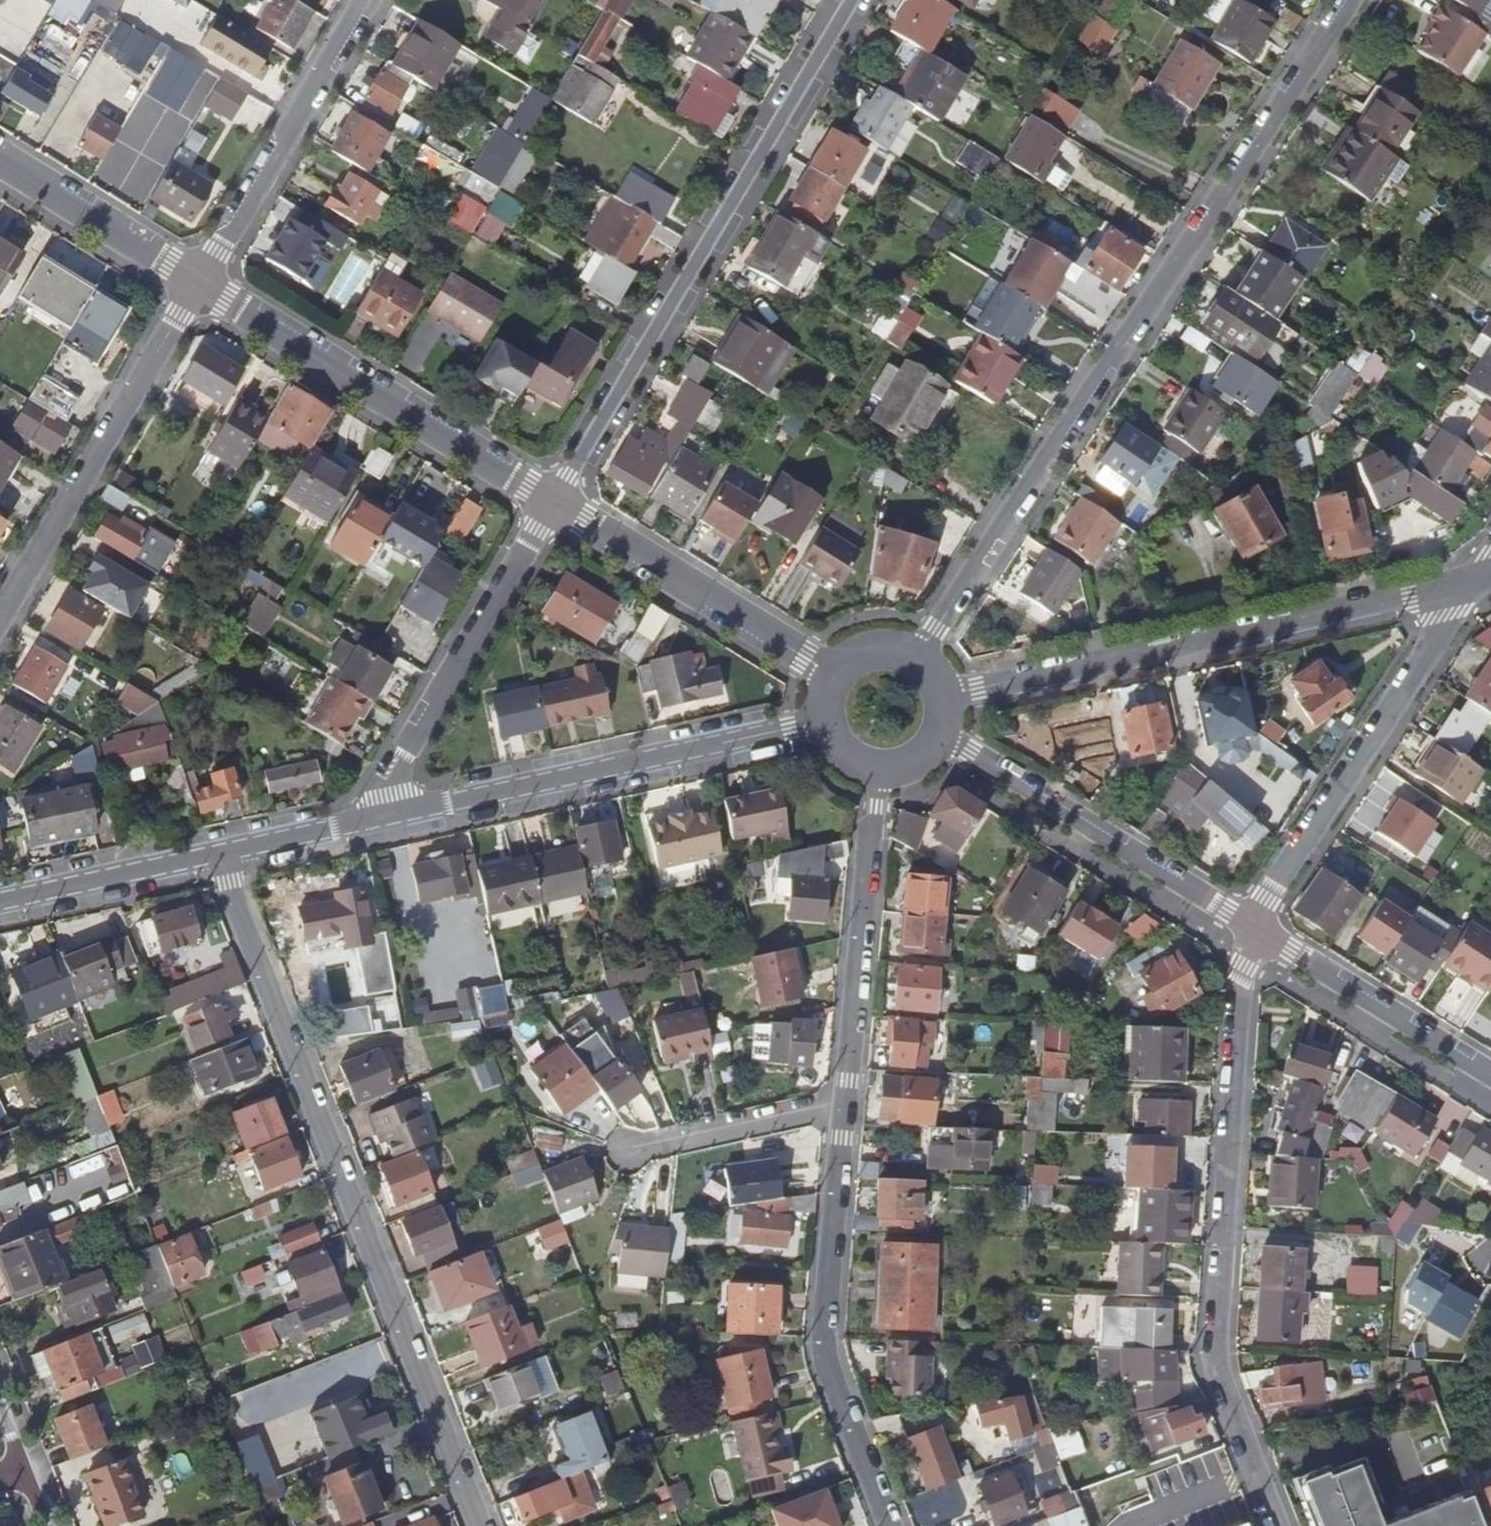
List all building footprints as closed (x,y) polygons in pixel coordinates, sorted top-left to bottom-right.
[(113,13),(121,0),(92,0),(107,9),(113,13)] [(269,1),(255,27),(288,47),(311,8),(297,0),(267,0),(269,1)] [(499,5),(483,30),(510,47),(515,39),(519,32),(538,0),(491,0),(499,5)] [(601,6),(616,15),(625,0),(605,0),(601,6)] [(711,10),(717,0),(699,0),(698,2),(711,10)] [(711,10),(749,32),(768,0),(717,0),(711,10)] [(925,48),(936,29),(952,3),(948,0),(903,0),(889,26),(903,34),(925,48)] [(1248,0),(1232,0),(1213,32),(1249,55),(1260,38),(1256,35),(1269,13),(1248,0)] [(1484,26),(1444,0),(1438,0),(1431,12),(1436,15),(1417,44),(1456,69),(1484,26)] [(1487,12),(1490,6),(1490,0),(1468,0),(1487,12)] [(574,51),(585,57),(598,64),(606,50),(598,44),(616,15),(601,6),(574,51)] [(106,31),(116,15),(113,13),(107,9),(98,26),(106,31)] [(1295,36),(1304,22),(1284,9),(1275,24),(1295,36)] [(749,32),(711,10),(683,55),(693,61),(722,78),(749,32)] [(196,40),(250,72),(267,45),(213,12),(196,40)] [(1096,50),(1116,24),(1102,14),(1092,27),(1086,23),(1077,35),(1096,50)] [(106,46),(122,18),(116,15),(106,31),(100,42),(106,46)] [(155,46),(165,52),(169,45),(122,18),(106,46),(117,53),(125,41),(134,46),(127,58),(143,67),(155,46)] [(409,74),(430,86),(456,41),(417,18),(406,34),(408,36),(392,65),(409,74)] [(925,48),(941,58),(952,38),(936,29),(925,48)] [(523,34),(519,32),(515,39),(518,42),(523,34)] [(963,71),(941,58),(925,48),(903,34),(889,57),(911,70),(897,94),(909,101),(935,117),(963,71)] [(1182,118),(1219,56),(1182,35),(1146,97),(1182,118)] [(117,53),(127,58),(134,46),(125,41),(117,53)] [(169,45),(165,52),(169,54),(154,81),(184,98),(203,66),(169,45)] [(598,64),(585,57),(558,102),(588,119),(615,75),(598,64)] [(409,74),(392,65),(384,60),(379,68),(378,67),(372,77),(364,72),(359,81),(367,85),(362,94),(388,110),(409,74)] [(671,108),(705,128),(731,84),(722,78),(693,61),(682,77),(688,81),(671,108)] [(0,90),(0,92),(38,115),(50,95),(41,89),(46,81),(32,72),(27,81),(25,79),(28,74),(14,66),(0,90)] [(1385,83),(1409,99),(1418,85),(1394,69),(1385,83)] [(220,76),(203,103),(229,119),(245,91),(220,76)] [(178,109),(184,98),(154,81),(147,91),(178,109)] [(909,101),(897,94),(877,82),(862,106),(857,103),(845,123),(882,146),(909,101)] [(1418,105),(1409,99),(1385,83),(1357,127),(1358,127),(1390,148),(1418,105)] [(1051,89),(1035,115),(1057,128),(1072,102),(1051,89)] [(393,125),(415,138),(423,123),(401,111),(393,125)] [(97,158),(115,127),(91,112),(73,143),(97,158)] [(328,148),(357,165),(364,169),(386,132),(350,112),(328,148)] [(1044,156),(1059,131),(1031,114),(1004,155),(1058,189),(1069,173),(1044,156)] [(808,164),(840,183),(862,147),(830,127),(808,164)] [(1390,148),(1358,127),(1330,170),(1376,200),(1403,157),(1390,148)] [(984,174),(997,153),(968,136),(955,156),(984,174)] [(536,150),(521,141),(495,185),(510,194),(536,150)] [(155,200),(187,219),(209,183),(193,173),(200,161),(184,151),(155,200)] [(840,183),(808,164),(788,196),(820,215),(840,183)] [(364,169),(357,165),(352,174),(347,172),(335,192),(330,189),(321,204),(365,230),(378,207),(369,201),(382,179),(364,169)] [(412,197),(404,192),(398,202),(406,207),(412,197)] [(636,209),(661,223),(670,208),(645,193),(636,209)] [(467,195),(455,220),(470,227),(482,202),(467,195)] [(671,245),(678,233),(661,223),(636,209),(626,203),(603,241),(609,244),(605,251),(625,262),(647,226),(651,229),(649,233),(671,245)] [(810,228),(778,209),(748,261),(780,280),(810,228)] [(1299,271),(1306,275),(1329,241),(1286,212),(1263,247),(1299,271)] [(264,257),(299,278),(323,239),(288,218),(264,257)] [(441,231),(462,243),(468,232),(447,220),(441,231)] [(1117,285),(1141,247),(1108,225),(1083,264),(1117,285)] [(1046,245),(1029,235),(1005,275),(1047,300),(1056,285),(1053,283),(1068,258),(1046,245)] [(1068,258),(1072,261),(1077,253),(1052,237),(1046,245),(1068,258)] [(17,253),(0,242),(0,281),(17,253)] [(1299,271),(1263,247),(1262,246),(1236,288),(1273,313),(1299,271)] [(628,269),(603,255),(585,285),(610,300),(628,269)] [(70,325),(91,289),(39,256),(18,293),(70,325)] [(393,257),(357,315),(398,339),(423,298),(395,282),(403,269),(401,262),(393,257)] [(448,270),(425,308),(477,338),(500,301),(448,270)] [(974,326),(981,330),(1012,348),(1039,302),(1001,280),(974,326)] [(1279,317),(1273,313),(1236,288),(1227,283),(1204,317),(1256,352),(1279,317)] [(70,325),(61,339),(94,358),(123,309),(91,289),(70,325)] [(898,315),(904,319),(908,313),(902,309),(898,315)] [(744,320),(739,317),(724,341),(729,344),(744,320)] [(711,363),(724,371),(754,389),(782,343),(744,320),(729,344),(724,341),(711,363)] [(534,360),(533,361),(521,381),(549,398),(560,380),(566,384),(591,342),(568,328),(544,366),(534,360)] [(953,377),(992,400),(1003,382),(1001,381),(1018,352),(1012,348),(981,330),(953,377)] [(894,341),(884,335),(873,350),(885,357),(894,341)] [(521,381),(533,361),(491,337),(468,375),(492,389),(491,391),(509,401),(521,381)] [(903,347),(894,341),(885,357),(893,362),(903,347)] [(214,399),(232,368),(226,363),(227,361),(216,355),(215,357),(201,348),(182,380),(214,399)] [(1490,406),(1490,348),(1465,389),(1490,406)] [(1276,377),(1236,351),(1216,382),(1256,408),(1276,377)] [(1356,368),(1339,356),(1334,365),(1336,367),(1314,401),(1328,410),(1356,368)] [(691,357),(682,374),(698,383),(707,366),(691,357)] [(902,360),(873,407),(910,430),(940,384),(902,360)] [(232,368),(214,399),(218,402),(237,370),(232,368)] [(237,370),(218,402),(220,403),(239,371),(237,370)] [(27,396),(62,417),(75,396),(40,375),(27,396)] [(333,404),(322,397),(319,403),(287,384),(271,411),(295,425),(300,417),(308,421),(297,439),(308,446),(333,404)] [(1225,407),(1190,384),(1163,426),(1167,429),(1194,447),(1198,450),(1225,407)] [(709,396),(689,385),(669,420),(679,426),(668,443),(662,444),(643,433),(635,447),(625,441),(604,476),(641,498),(661,463),(667,466),(676,451),(709,396)] [(62,417),(27,396),(11,424),(50,447),(67,420),(62,417)] [(235,466),(265,415),(234,398),(205,448),(235,466)] [(1477,458),(1482,461),(1486,455),(1490,458),(1490,414),(1487,411),(1463,448),(1477,458)] [(1132,479),(1156,443),(1123,420),(1098,457),(1100,458),(1130,478),(1132,479)] [(1362,432),(1347,422),(1349,433),(1350,440),(1357,439),(1362,432)] [(1160,440),(1187,458),(1194,447),(1167,429),(1160,440)] [(1305,429),(1285,440),(1290,465),(1311,461),(1305,429)] [(1463,448),(1443,435),(1416,477),(1450,499),(1477,458),(1463,448)] [(0,442),(0,480),(16,452),(0,442)] [(388,452),(377,445),(364,467),(375,474),(388,452)] [(676,451),(667,466),(652,491),(670,502),(668,506),(686,518),(712,473),(676,451)] [(1130,478),(1100,458),(1091,473),(1120,492),(1130,478)] [(301,459),(274,504),(298,518),(300,514),(321,526),(346,485),(301,459)] [(1450,499),(1416,477),(1412,474),(1408,480),(1406,477),(1402,470),(1395,465),(1390,468),(1385,461),(1383,459),(1361,469),(1365,479),(1380,512),(1397,504),(1395,499),(1403,495),(1450,526),(1462,507),(1450,499)] [(1219,479),(1198,465),(1192,476),(1197,479),(1200,475),(1212,483),(1219,479)] [(1232,470),(1219,479),(1212,483),(1191,495),(1212,530),(1217,528),(1236,557),(1275,535),(1245,486),(1242,488),(1232,470)] [(754,521),(791,543),(817,500),(781,478),(754,521)] [(106,482),(98,495),(119,507),(126,494),(106,482)] [(731,548),(755,506),(720,486),(698,523),(717,534),(714,538),(731,548)] [(1367,518),(1362,495),(1345,499),(1342,488),(1315,494),(1327,549),(1368,538),(1363,519),(1367,518)] [(1122,517),(1083,491),(1064,521),(1067,522),(1059,535),(1096,558),(1122,517)] [(374,539),(389,514),(354,493),(327,540),(361,561),(374,539)] [(462,494),(447,520),(461,528),(476,502),(462,494)] [(395,503),(389,514),(374,539),(420,566),(426,556),(441,530),(395,503)] [(93,536),(139,563),(144,555),(133,548),(144,528),(130,520),(128,525),(106,513),(93,536)] [(876,530),(870,577),(918,592),(933,549),(876,530)] [(860,555),(821,531),(799,566),(838,590),(860,555)] [(1079,566),(1049,546),(1020,591),(1054,612),(1081,571),(1079,566)] [(99,555),(80,587),(126,614),(145,582),(99,555)] [(420,566),(398,603),(427,620),(455,573),(426,556),(420,566)] [(254,595),(266,576),(257,571),(245,590),(254,595)] [(592,638),(614,602),(562,571),(539,606),(592,638)] [(99,606),(69,588),(47,626),(78,643),(99,606)] [(267,635),(281,603),(257,593),(243,624),(267,635)] [(239,620),(247,607),(239,603),(231,616),(239,620)] [(631,660),(647,637),(633,627),(617,649),(631,660)] [(391,650),(376,641),(364,634),(358,645),(355,644),(336,676),(368,695),(387,663),(384,661),(391,650)] [(45,701),(67,663),(35,645),(13,683),(45,701)] [(634,664),(639,688),(655,685),(659,702),(714,690),(710,669),(687,674),(682,650),(650,656),(651,660),(634,664)] [(1468,691),(1471,694),(1490,707),(1490,654),(1468,691)] [(200,662),(187,655),(180,666),(193,674),(200,662)] [(1314,715),(1350,691),(1338,672),(1333,676),(1320,655),(1294,672),(1304,688),(1299,691),(1314,715)] [(535,684),(544,723),(561,719),(561,717),(578,713),(579,716),(611,709),(603,670),(592,672),(589,659),(572,663),(575,676),(535,684)] [(303,719),(329,734),(337,739),(353,711),(357,714),(368,695),(336,676),(329,673),(303,719)] [(139,710),(158,698),(126,680),(116,697),(139,710)] [(1316,770),(1254,725),(1246,684),(1244,684),(1238,682),(1233,683),(1228,685),(1224,688),(1218,690),(1217,689),(1211,688),(1206,688),(1201,690),(1197,694),(1205,738),(1241,731),(1309,780),(1316,770)] [(544,723),(535,684),(490,694),(498,733),(544,723)] [(1471,694),(1461,708),(1457,705),(1438,733),(1440,734),(1464,750),(1490,708),(1490,707),(1471,694)] [(1125,706),(1133,749),(1170,742),(1162,699),(1125,706)] [(37,725),(3,705),(0,711),(0,763),(11,769),(37,725)] [(110,766),(161,752),(157,738),(153,739),(149,726),(126,732),(129,746),(106,752),(110,766)] [(336,750),(341,741),(337,739),(329,734),(324,743),(336,750)] [(1482,762),(1464,750),(1440,734),(1419,765),(1460,793),(1482,762)] [(316,776),(311,756),(262,765),(266,786),(316,776)] [(194,804),(188,787),(181,766),(180,761),(166,764),(177,809),(194,804)] [(181,766),(188,787),(192,786),(198,808),(219,803),(218,797),(237,792),(230,765),(211,770),(214,782),(203,784),(197,762),(181,766)] [(1138,825),(1149,832),(1175,791),(1186,799),(1190,794),(1236,833),(1253,814),(1209,776),(1206,774),(1201,781),(1187,770),(1180,781),(1170,774),(1138,825)] [(985,804),(947,781),(929,812),(966,835),(985,804)] [(723,796),(731,836),(769,828),(787,824),(778,784),(723,796)] [(32,843),(92,828),(82,788),(22,803),(32,843)] [(1377,823),(1413,848),(1436,816),(1395,788),(1386,801),(1390,804),(1377,823)] [(1257,798),(1248,807),(1272,829),(1281,820),(1257,798)] [(710,808),(666,817),(667,821),(646,825),(655,866),(719,852),(710,808)] [(600,859),(621,855),(613,816),(575,825),(586,875),(603,872),(600,859)] [(776,852),(778,852),(792,848),(787,824),(769,828),(774,852),(776,852)] [(792,848),(778,852),(776,852),(774,892),(789,893),(787,917),(822,921),(826,878),(820,877),(822,858),(845,853),(843,837),(792,848)] [(586,892),(576,845),(530,855),(540,902),(586,892)] [(479,883),(476,867),(473,850),(457,854),(456,852),(443,856),(441,849),(424,853),(426,861),(411,864),(418,899),(463,888),(463,887),(479,883)] [(540,902),(530,855),(526,856),(536,903),(540,902)] [(536,903),(526,856),(476,867),(479,883),(484,904),(486,914),(536,903)] [(1329,926),(1356,886),(1332,870),(1321,863),(1294,902),(1329,926)] [(1337,864),(1332,870),(1356,886),(1360,879),(1337,864)] [(1037,928),(1062,888),(1028,867),(1003,906),(1037,928)] [(901,909),(939,912),(940,908),(944,876),(905,872),(901,909)] [(343,940),(370,933),(361,887),(345,890),(346,898),(336,900),(299,907),(306,939),(341,932),(343,940)] [(334,892),(336,900),(346,898),(345,890),(334,892)] [(1391,938),(1409,910),(1381,893),(1357,929),(1385,947),(1391,938)] [(1409,910),(1391,938),(1398,942),(1389,956),(1418,974),(1426,961),(1424,960),(1426,956),(1449,922),(1440,915),(1442,912),(1418,897),(1409,910)] [(1089,906),(1076,898),(1056,929),(1096,955),(1116,923),(1103,915),(1102,916),(1088,907),(1089,906)] [(143,952),(195,940),(187,906),(135,919),(143,952)] [(939,912),(901,909),(896,949),(934,952),(939,912)] [(1461,929),(1445,953),(1489,982),(1490,980),(1490,930),(1469,916),(1461,929)] [(1445,953),(1461,929),(1449,922),(1426,956),(1438,964),(1445,953)] [(370,933),(343,940),(344,945),(371,939),(370,933)] [(61,958),(75,997),(77,1000),(112,986),(106,972),(121,966),(108,934),(73,948),(75,953),(61,958)] [(1159,1008),(1196,989),(1168,936),(1149,945),(1126,957),(1132,969),(1138,967),(1159,1008)] [(789,946),(756,953),(752,954),(762,1003),(800,994),(789,946)] [(244,980),(230,948),(218,952),(224,967),(189,980),(197,998),(244,980)] [(939,963),(960,965),(961,950),(941,948),(939,963)] [(61,958),(57,949),(10,964),(28,1014),(75,997),(61,958)] [(894,1004),(934,1008),(938,967),(898,963),(894,1004)] [(620,984),(644,978),(641,966),(617,971),(620,984)] [(694,979),(692,967),(677,971),(680,982),(694,979)] [(620,984),(617,971),(604,975),(606,987),(620,984)] [(677,971),(660,975),(662,986),(680,982),(677,971)] [(77,1000),(81,1012),(117,998),(112,986),(77,1000)] [(200,1021),(191,1025),(198,1042),(228,1029),(226,1024),(232,1021),(227,1007),(221,1010),(217,1000),(195,1009),(200,1021)] [(710,1048),(707,1033),(706,1030),(701,1007),(652,1018),(661,1059),(665,1058),(666,1061),(680,1058),(679,1052),(693,1048),(694,1052),(710,1048)] [(186,1012),(191,1025),(200,1021),(195,1009),(186,1012)] [(479,1015),(483,1025),(507,1020),(504,1009),(479,1015)] [(934,1039),(935,1020),(917,1019),(894,1017),(890,1061),(925,1064),(927,1038),(934,1039)] [(766,1060),(808,1063),(812,1020),(791,1018),(791,1021),(771,1020),(766,1060)] [(394,1028),(402,1027),(401,1019),(393,1020),(394,1028)] [(1044,1019),(1035,1019),(1034,1040),(1042,1040),(1044,1019)] [(1129,1077),(1180,1079),(1182,1024),(1132,1022),(1129,1077)] [(1065,1024),(1050,1023),(1049,1038),(1064,1039),(1065,1024)] [(244,1035),(186,1058),(201,1092),(258,1070),(244,1035)] [(483,1035),(472,1039),(475,1050),(487,1047),(483,1035)] [(1273,1151),(1302,1153),(1307,1134),(1315,1107),(1321,1082),(1331,1052),(1291,1040),(1282,1072),(1291,1074),(1276,1127),(1279,1128),(1273,1151)] [(598,1088),(590,1077),(564,1043),(530,1066),(563,1112),(598,1088)] [(393,1085),(379,1050),(344,1064),(359,1099),(393,1085)] [(598,1088),(612,1107),(638,1089),(616,1059),(590,1077),(598,1088)] [(1375,1125),(1395,1091),(1353,1066),(1336,1093),(1359,1108),(1356,1113),(1375,1125)] [(94,1094),(85,1069),(65,1078),(74,1101),(94,1094)] [(902,1076),(883,1074),(880,1116),(927,1120),(929,1102),(901,1100),(902,1076)] [(1040,1074),(1030,1074),(1028,1097),(1038,1097),(1040,1074)] [(108,1088),(94,1094),(104,1119),(117,1113),(108,1088)] [(1395,1091),(1375,1125),(1414,1149),(1435,1116),(1395,1091)] [(106,1125),(104,1119),(94,1094),(74,1101),(74,1102),(86,1133),(106,1125)] [(245,1146),(282,1132),(267,1096),(231,1111),(245,1146)] [(392,1153),(428,1139),(419,1113),(412,1116),(405,1096),(367,1111),(374,1130),(381,1127),(392,1153)] [(1144,1131),(1186,1133),(1187,1098),(1145,1097),(1144,1131)] [(1315,1107),(1307,1134),(1324,1138),(1331,1112),(1315,1107)] [(14,1125),(11,1118),(4,1115),(0,1116),(0,1130),(14,1125)] [(953,1124),(928,1123),(927,1143),(952,1145),(953,1124)] [(1460,1124),(1456,1131),(1446,1147),(1462,1156),(1453,1171),(1472,1183),(1481,1168),(1490,1174),(1490,1128),(1483,1123),(1476,1133),(1460,1124)] [(952,1145),(927,1143),(926,1163),(984,1166),(985,1125),(953,1124),(952,1145)] [(523,1131),(516,1134),(518,1140),(525,1137),(523,1131)] [(264,1186),(295,1174),(280,1136),(248,1149),(264,1186)] [(1159,1155),(1158,1183),(1180,1183),(1180,1175),(1184,1175),(1185,1137),(1171,1137),(1170,1155),(1159,1155)] [(1437,1161),(1453,1171),(1462,1156),(1446,1147),(1437,1161)] [(516,1167),(537,1159),(532,1148),(512,1156),(516,1167)] [(405,1210),(431,1200),(411,1149),(377,1162),(392,1202),(401,1198),(405,1210)] [(1316,1154),(1302,1153),(1273,1151),(1272,1151),(1269,1202),(1313,1205),(1316,1154)] [(545,1181),(557,1211),(596,1195),(581,1156),(541,1171),(545,1181)] [(729,1203),(760,1198),(782,1195),(777,1162),(759,1165),(758,1158),(723,1164),(729,1203)] [(541,1171),(537,1159),(516,1167),(521,1179),(541,1171)] [(859,1160),(857,1175),(878,1176),(880,1160),(859,1160)] [(915,1177),(878,1176),(877,1215),(913,1216),(915,1177)] [(17,1202),(9,1184),(0,1187),(0,1222),(10,1218),(5,1206),(17,1202)] [(1190,1187),(1140,1185),(1138,1239),(1159,1240),(1187,1240),(1190,1187)] [(815,1205),(816,1190),(782,1195),(760,1198),(758,1210),(743,1208),(739,1239),(785,1245),(791,1202),(815,1205)] [(1427,1199),(1418,1192),(1404,1215),(1425,1218),(1430,1211),(1423,1206),(1427,1199)] [(263,1198),(246,1205),(251,1215),(267,1209),(263,1198)] [(428,1267),(453,1257),(433,1204),(400,1218),(413,1251),(419,1249),(421,1255),(422,1254),(428,1267)] [(91,1206),(80,1211),(84,1221),(96,1216),(91,1206)] [(664,1270),(679,1269),(684,1209),(669,1211),(668,1228),(664,1270)] [(72,1214),(45,1225),(52,1242),(80,1231),(72,1214)] [(552,1221),(538,1227),(546,1246),(560,1240),(552,1221)] [(287,1248),(320,1236),(315,1224),(283,1236),(287,1248)] [(663,1277),(664,1270),(668,1228),(613,1224),(604,1253),(617,1255),(615,1271),(663,1277)] [(0,1242),(0,1272),(10,1297),(60,1277),(40,1226),(0,1242)] [(187,1227),(153,1241),(159,1256),(170,1282),(178,1279),(181,1285),(189,1281),(187,1275),(197,1271),(187,1247),(193,1244),(187,1227)] [(1159,1240),(1138,1239),(1119,1238),(1118,1291),(1158,1292),(1159,1240)] [(153,1241),(142,1245),(148,1261),(159,1256),(153,1241)] [(878,1283),(931,1285),(933,1246),(880,1243),(878,1283)] [(1258,1285),(1299,1288),(1302,1246),(1261,1244),(1258,1285)] [(311,1299),(333,1291),(317,1249),(284,1263),(297,1294),(307,1290),(311,1299)] [(475,1249),(453,1257),(428,1267),(426,1268),(441,1306),(489,1287),(475,1249)] [(267,1256),(236,1268),(241,1280),(271,1268),(267,1256)] [(1378,1294),(1378,1265),(1348,1265),(1348,1293),(1378,1294)] [(79,1319),(112,1306),(97,1270),(58,1285),(60,1289),(54,1291),(58,1301),(64,1299),(66,1306),(73,1304),(79,1319)] [(1480,1301),(1448,1281),(1425,1317),(1458,1336),(1480,1301)] [(174,1292),(170,1282),(146,1290),(150,1301),(174,1292)] [(931,1285),(878,1283),(876,1324),(928,1327),(931,1285)] [(1299,1288),(1258,1285),(1255,1336),(1296,1338),(1299,1288)] [(716,1331),(763,1332),(765,1286),(718,1286),(716,1331)] [(294,1306),(259,1320),(267,1339),(282,1333),(279,1325),(298,1317),(305,1335),(324,1327),(320,1318),(343,1309),(336,1292),(295,1309),(294,1306)] [(503,1302),(461,1319),(478,1363),(533,1341),(530,1331),(524,1333),(521,1324),(513,1328),(503,1302)] [(1098,1345),(1165,1347),(1166,1307),(1099,1305),(1098,1345)] [(146,1314),(111,1324),(116,1341),(151,1330),(146,1314)] [(98,1321),(84,1327),(99,1365),(114,1360),(98,1321)] [(61,1396),(92,1384),(87,1370),(99,1365),(84,1327),(40,1344),(61,1396)] [(1075,1344),(1094,1345),(1094,1334),(1075,1333),(1075,1344)] [(161,1338),(120,1352),(127,1372),(168,1358),(161,1338)] [(928,1340),(893,1338),(892,1354),(896,1354),(894,1396),(933,1398),(936,1356),(927,1355),(928,1340)] [(1098,1345),(1094,1345),(1093,1378),(1128,1380),(1142,1380),(1142,1389),(1128,1389),(1127,1414),(1145,1411),(1168,1408),(1169,1380),(1163,1379),(1163,1371),(1170,1371),(1170,1347),(1165,1347),(1098,1345)] [(758,1347),(716,1357),(727,1404),(769,1394),(758,1347)] [(239,1428),(288,1412),(284,1400),(357,1376),(349,1352),(228,1393),(239,1428)] [(528,1357),(485,1373),(499,1410),(541,1393),(528,1357)] [(1322,1400),(1319,1364),(1305,1365),(1239,1370),(1240,1377),(1244,1386),(1258,1385),(1260,1405),(1322,1400)] [(624,1382),(619,1369),(597,1378),(603,1395),(625,1386),(624,1382)] [(1402,1405),(1429,1399),(1420,1373),(1407,1377),(1411,1388),(1398,1393),(1402,1405)] [(1142,1380),(1128,1380),(1128,1389),(1142,1389),(1142,1380)] [(1013,1393),(969,1400),(976,1423),(1000,1417),(1007,1436),(1032,1430),(1037,1446),(1048,1441),(1038,1415),(1023,1420),(1013,1393)] [(291,1439),(299,1459),(310,1454),(307,1446),(330,1437),(316,1401),(293,1410),(303,1435),(291,1439)] [(67,1456),(102,1442),(86,1402),(51,1416),(67,1456)] [(1225,1448),(1221,1437),(1206,1442),(1192,1404),(1168,1408),(1145,1411),(1127,1414),(1146,1466),(1195,1447),(1199,1458),(1225,1448)] [(551,1464),(556,1478),(577,1469),(589,1464),(607,1457),(588,1408),(551,1423),(564,1458),(551,1464)] [(758,1414),(736,1419),(748,1477),(782,1470),(786,1469),(782,1447),(777,1448),(773,1429),(781,1427),(777,1410),(758,1414)] [(904,1439),(924,1490),(954,1478),(935,1427),(904,1439)] [(647,1441),(629,1449),(631,1456),(643,1452),(641,1448),(648,1445),(647,1441)] [(1056,1460),(1048,1441),(1037,1446),(1033,1447),(1040,1466),(1056,1460)] [(629,1449),(617,1453),(620,1461),(631,1456),(629,1449)] [(249,1484),(268,1477),(258,1453),(240,1460),(249,1484)] [(607,1457),(589,1464),(592,1471),(620,1461),(617,1453),(607,1457)] [(320,1476),(357,1462),(355,1458),(319,1473),(320,1476)] [(1299,1502),(1308,1525),(1477,1525),(1464,1492),(1377,1525),(1370,1506),(1377,1503),(1360,1458),(1327,1470),(1325,1465),(1295,1476),(1290,1478),(1299,1502)] [(102,1525),(139,1511),(118,1459),(82,1473),(102,1525)] [(1063,1476),(1056,1460),(1040,1466),(1047,1482),(1063,1476)] [(357,1462),(320,1476),(339,1524),(376,1509),(357,1462)] [(556,1478),(509,1496),(518,1519),(552,1505),(558,1519),(591,1505),(577,1469),(556,1478)] [(785,1488),(782,1470),(748,1477),(752,1495),(785,1488)] [(1020,1509),(1006,1474),(974,1485),(989,1521),(1020,1509)] [(268,1477),(249,1484),(256,1500),(269,1495),(267,1490),(273,1488),(268,1477)] [(825,1487),(772,1508),(779,1525),(841,1525),(825,1487)] [(1046,1516),(1074,1506),(1070,1496),(1068,1491),(1041,1501),(1046,1516)] [(1481,1495),(1490,1522),(1490,1491),(1481,1495)] [(1046,1516),(1050,1525),(1081,1525),(1074,1506),(1046,1516)] [(409,1519),(405,1508),(383,1516),(387,1525),(391,1525),(409,1519)] [(427,1517),(403,1525),(430,1525),(427,1517)]
